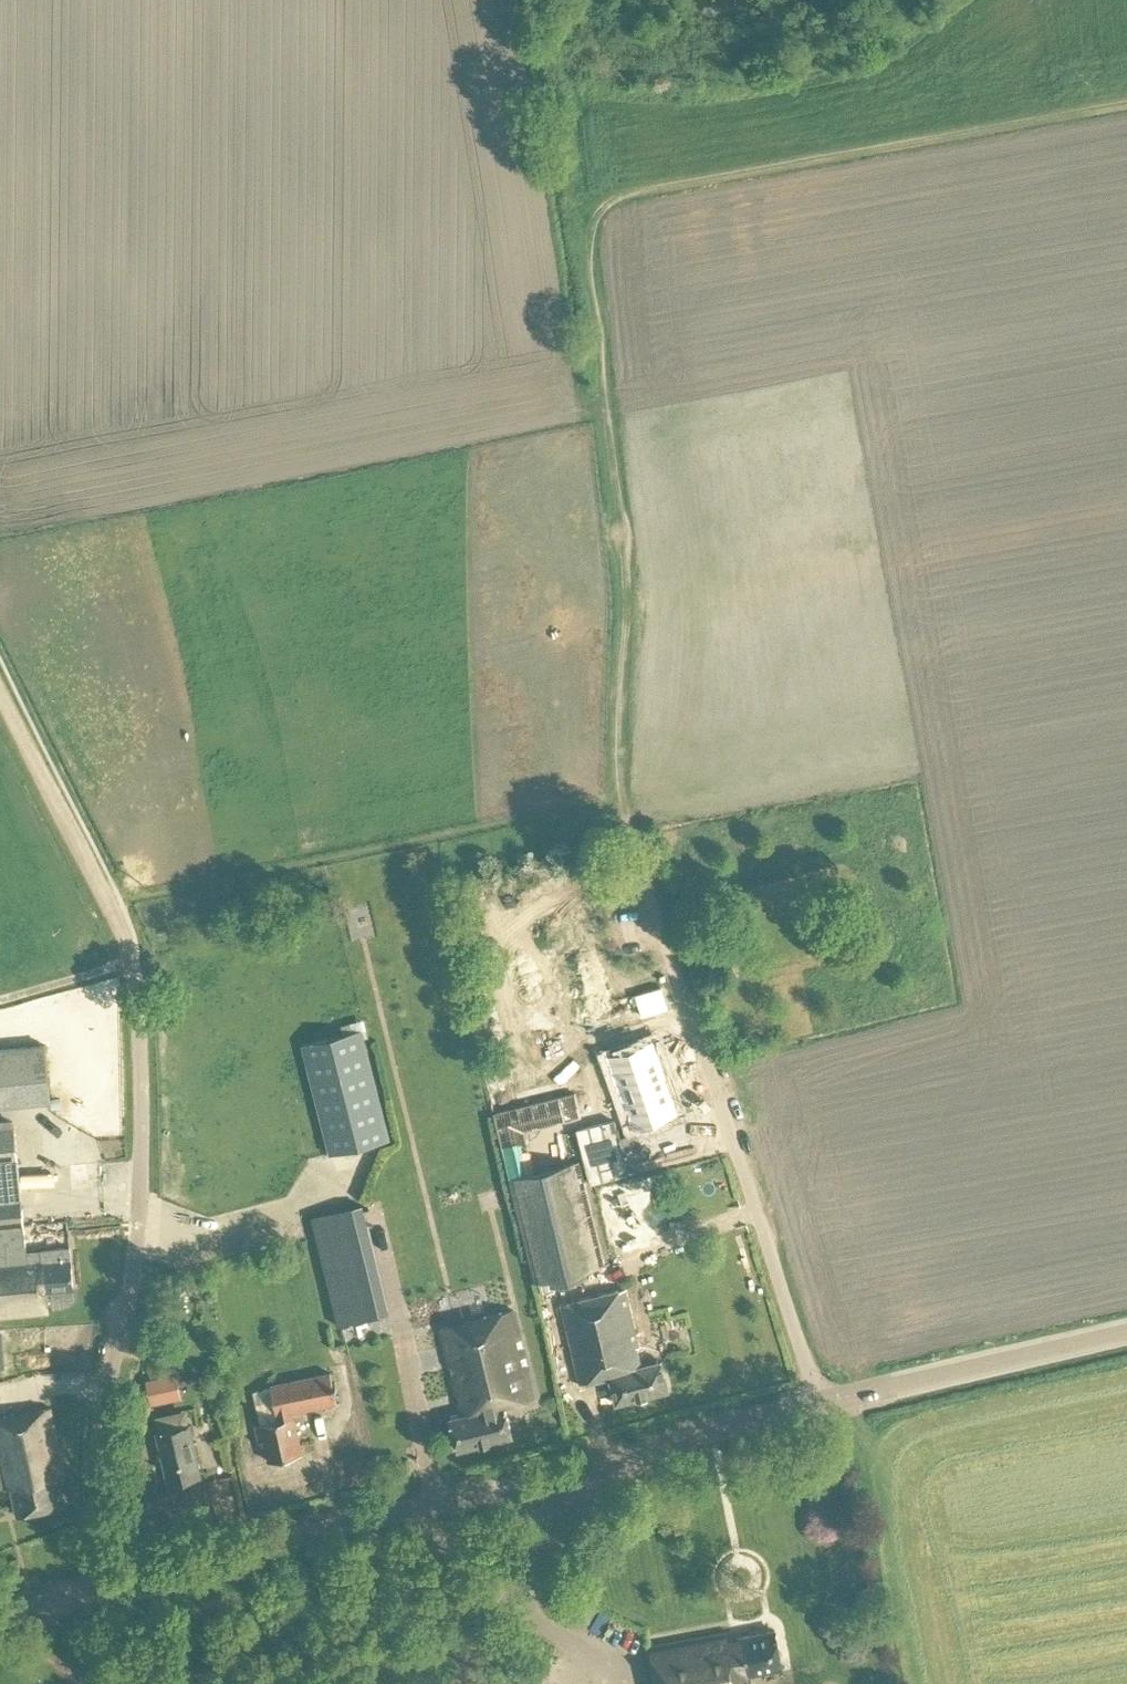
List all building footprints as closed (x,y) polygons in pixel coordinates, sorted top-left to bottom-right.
[(342,1033),(302,1043),(329,1153),(389,1138),(360,1020),(340,1024),(342,1033)] [(657,1038),(610,1053),(635,1126),(681,1110),(657,1038)] [(0,1052),(0,1108),(49,1103),(43,1047),(0,1052)] [(536,1282),(605,1265),(587,1187),(580,1160),(534,1171),(524,1130),(581,1116),(575,1092),(494,1112),(536,1282)] [(1,1264),(16,1264),(16,1261),(27,1260),(26,1251),(14,1128),(0,1129),(0,1265),(1,1264)] [(637,1203),(664,1197),(660,1180),(633,1187),(637,1203)] [(312,1214),(338,1323),(387,1311),(361,1202),(312,1214)] [(49,1311),(47,1291),(74,1289),(69,1246),(41,1249),(26,1251),(27,1260),(16,1261),(16,1264),(1,1264),(0,1265),(0,1316),(49,1311)] [(661,1360),(641,1365),(636,1347),(639,1347),(625,1290),(561,1305),(580,1383),(610,1376),(616,1402),(668,1389),(661,1360)] [(528,1369),(529,1369),(513,1309),(440,1327),(462,1415),(450,1418),(457,1448),(512,1435),(505,1405),(534,1398),(528,1369)] [(271,1384),(271,1387),(252,1392),(259,1423),(255,1424),(259,1440),(264,1439),(269,1460),(302,1453),(293,1411),(337,1402),(335,1392),(337,1392),(335,1380),(332,1381),(330,1371),(271,1384)] [(149,1404),(180,1398),(175,1374),(144,1380),(149,1404)] [(554,1381),(541,1384),(544,1395),(557,1392),(554,1381)] [(4,1487),(4,1489),(11,1488),(17,1514),(63,1504),(58,1477),(65,1476),(50,1406),(0,1417),(0,1488),(4,1487)] [(189,1424),(157,1432),(168,1482),(201,1475),(189,1424)] [(648,1646),(654,1683),(752,1683),(750,1673),(781,1668),(775,1629),(728,1638),(727,1631),(648,1646)]
